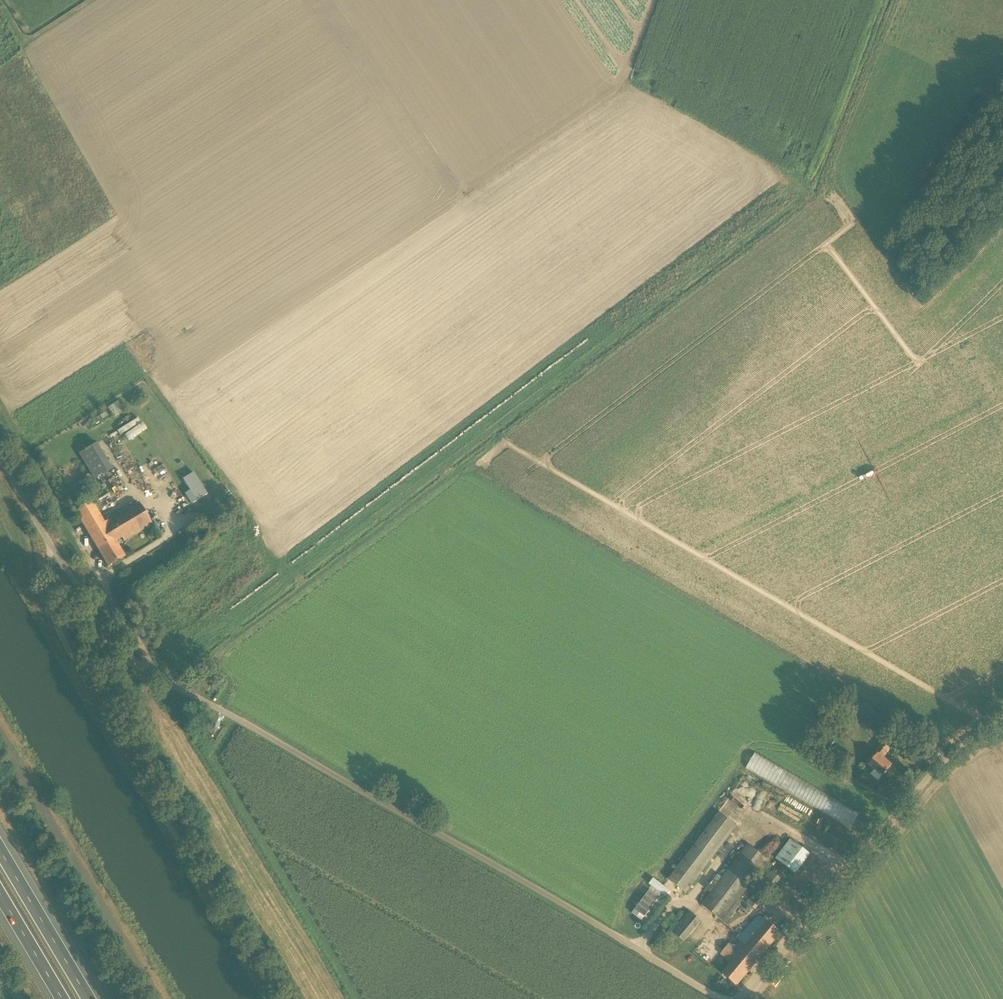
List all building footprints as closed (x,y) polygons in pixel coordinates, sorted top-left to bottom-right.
[(120,400),(109,407),(114,416),(125,410),(120,400)] [(118,431),(121,435),(125,433),(130,440),(148,429),(140,417),(118,431)] [(80,453),(95,481),(115,470),(100,443),(80,453)] [(159,456),(145,463),(150,472),(153,471),(163,488),(173,482),(159,456)] [(183,478),(189,490),(186,491),(192,503),(207,496),(196,472),(183,478)] [(152,525),(139,502),(105,523),(93,503),(76,514),(80,521),(109,567),(125,557),(115,541),(123,537),(125,541),(152,525)] [(876,732),(885,717),(854,697),(844,713),(876,732)] [(878,781),(882,777),(891,766),(883,758),(891,748),(885,743),(876,753),(879,756),(870,766),(877,772),(872,776),(878,781)] [(668,880),(686,894),(737,827),(719,813),(668,880)] [(768,850),(774,854),(782,840),(776,837),(768,850)] [(739,901),(769,861),(747,844),(701,905),(723,921),(739,901)] [(747,903),(753,908),(755,910),(780,880),(770,871),(755,890),(756,890),(746,902),(747,903)] [(683,942),(701,921),(690,912),(673,933),(683,942)] [(736,986),(780,933),(758,915),(738,939),(740,941),(735,947),(734,947),(730,943),(721,954),(732,963),(722,974),(736,986)]
